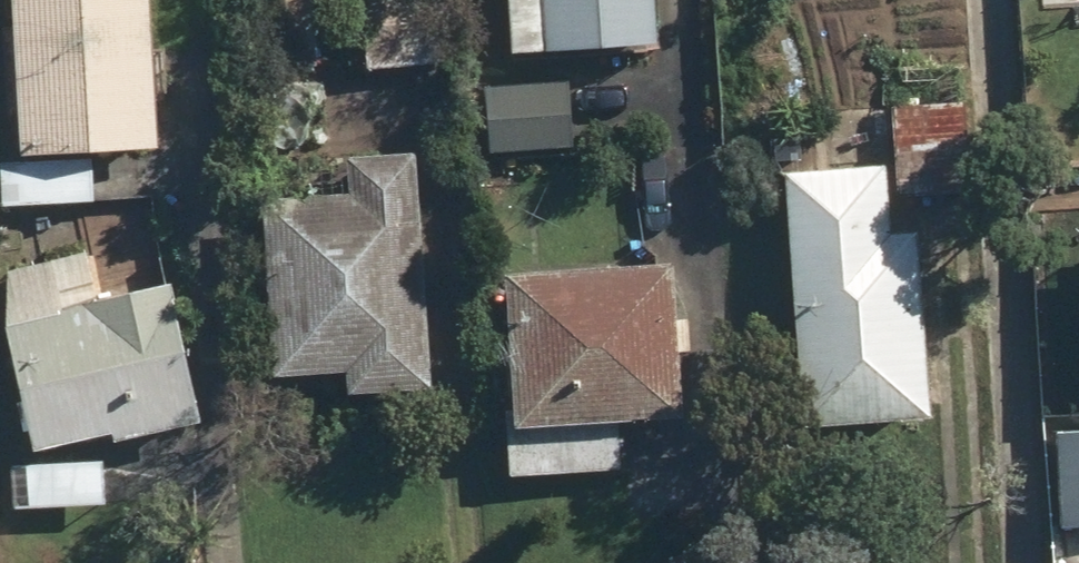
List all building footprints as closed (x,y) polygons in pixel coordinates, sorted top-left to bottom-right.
[(31,153),(166,147),(160,0),(25,0),(31,153)] [(327,0),(260,0),(255,59),(322,65),(327,0)] [(374,60),(449,66),(455,0),(379,0),(374,60)] [(524,48),(664,43),(663,0),(522,0),(524,48)] [(583,79),(496,77),(495,147),(582,149),(583,79)] [(870,114),(793,118),(807,422),(943,416),(934,228),(899,229),(896,159),(872,160),(870,114)] [(438,309),(439,290),(423,289),(428,143),(362,141),(361,185),(288,182),(282,364),(356,367),(355,379),(447,382),(448,346),(441,346),(442,309),(438,309)] [(144,233),(5,258),(39,442),(126,426),(128,437),(211,422),(182,268),(152,273),(144,233)] [(683,258),(520,266),(526,405),(506,406),(509,463),(633,457),(632,433),(691,430),(683,258)] [(1061,421),(1065,522),(1078,522),(1078,420),(1061,421)] [(113,503),(113,456),(17,457),(17,504),(113,503)]
